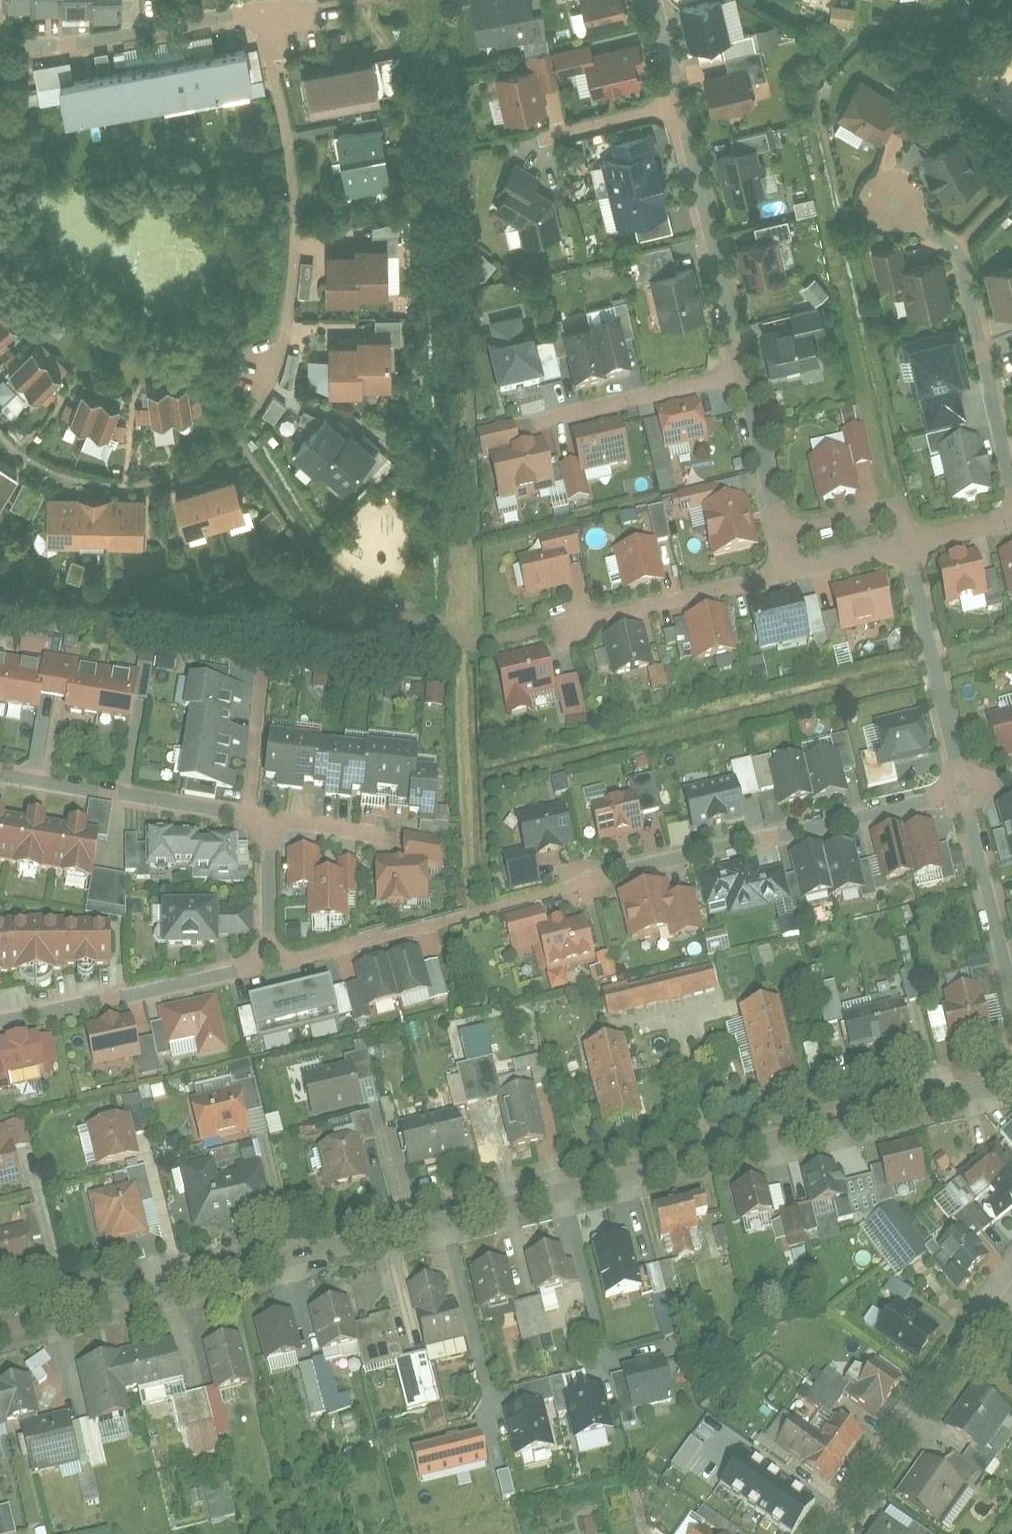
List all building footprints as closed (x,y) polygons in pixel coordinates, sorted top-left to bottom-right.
[(32,10),(32,16),(63,15),(63,20),(88,19),(89,23),(122,21),(121,0),(7,0),(7,11),(32,10)] [(460,5),(471,3),(479,48),(537,37),(530,0),(459,0),(460,5)] [(587,32),(627,23),(622,0),(580,0),(587,32)] [(679,9),(689,54),(730,44),(720,0),(719,0),(679,9)] [(858,27),(859,9),(836,7),(834,26),(858,27)] [(591,46),(551,55),(557,82),(587,75),(593,103),(642,92),(638,74),(645,73),(639,45),(593,56),(591,46)] [(71,64),(33,71),(40,108),(63,104),(66,118),(253,85),(247,50),(74,80),(71,64)] [(528,75),(494,82),(504,126),(547,117),(542,94),(557,90),(550,55),(525,61),(528,75)] [(380,60),(357,65),(364,104),(387,100),(380,60)] [(357,65),(334,69),(341,108),(364,104),(357,65)] [(334,69),(310,73),(318,112),(341,108),(334,69)] [(747,70),(704,80),(713,119),(756,109),(747,70)] [(881,148),(906,104),(862,80),(837,123),(881,148)] [(984,183),(962,139),(954,144),(946,123),(930,116),(914,144),(935,154),(922,161),(944,204),(984,183)] [(383,129),(337,139),(343,169),(389,159),(383,129)] [(617,162),(602,165),(617,230),(633,226),(638,244),(673,236),(650,136),(613,145),(617,162)] [(756,151),(717,160),(729,206),(767,196),(756,151)] [(389,159),(343,169),(350,199),(396,190),(389,159)] [(504,196),(494,213),(520,228),(523,249),(562,239),(555,202),(535,191),(541,181),(514,166),(499,192),(504,196)] [(800,219),(820,215),(817,200),(797,204),(800,219)] [(329,257),(329,306),(365,306),(365,298),(395,297),(394,229),(371,229),(372,246),(358,246),(358,257),(329,257)] [(779,242),(736,252),(745,293),(789,283),(779,242)] [(953,310),(943,263),(908,271),(903,249),(873,255),(880,289),(903,284),(911,320),(953,310)] [(670,251),(637,258),(643,286),(651,284),(662,333),(706,323),(695,271),(675,276),(670,251)] [(987,275),(995,318),(1011,315),(1011,270),(987,275)] [(818,281),(804,293),(818,309),(832,297),(818,281)] [(793,330),(761,338),(771,378),(819,366),(811,333),(826,329),(821,309),(790,317),(793,330)] [(0,317),(0,342),(16,329),(3,314),(0,317)] [(494,343),(487,345),(498,391),(545,380),(534,333),(526,335),(522,318),(490,325),(494,343)] [(631,372),(618,319),(590,326),(603,379),(631,372)] [(332,348),(334,399),(365,398),(365,390),(395,389),(393,342),(402,342),(401,323),(376,324),(376,335),(361,336),(362,347),(332,348)] [(603,379),(590,326),(562,333),(575,386),(603,379)] [(974,389),(959,331),(901,345),(915,399),(920,398),(929,431),(965,422),(957,393),(974,389)] [(46,365),(31,350),(9,372),(24,387),(46,365)] [(298,389),(302,356),(289,354),(285,387),(298,389)] [(61,380),(46,365),(24,387),(38,402),(61,380)] [(189,388),(169,391),(175,426),(194,423),(189,388)] [(169,391),(150,394),(155,429),(175,426),(169,391)] [(106,402),(85,396),(76,425),(96,432),(106,402)] [(699,397),(658,406),(667,447),(708,437),(699,397)] [(280,424),(288,405),(275,400),(267,419),(280,424)] [(126,409),(106,402),(96,432),(117,439),(126,409)] [(579,457),(561,461),(569,499),(591,494),(585,469),(629,459),(619,415),(572,425),(579,457)] [(515,416),(475,425),(481,450),(488,448),(499,496),(555,483),(543,434),(521,439),(515,416)] [(845,444),(809,452),(819,498),(858,489),(852,463),(871,459),(862,421),(841,425),(845,444)] [(331,424),(295,459),(318,482),(324,476),(347,500),(383,466),(359,440),(352,446),(331,424)] [(993,489),(980,434),(939,444),(951,498),(993,489)] [(23,477),(0,463),(0,516),(23,477)] [(203,487),(213,524),(242,516),(231,479),(203,487)] [(717,481),(671,492),(676,512),(702,506),(713,552),(759,542),(747,490),(721,496),(717,481)] [(174,495),(184,532),(213,524),(203,487),(174,495)] [(659,536),(674,533),(667,501),(652,504),(659,536)] [(50,505),(50,548),(82,548),(82,505),(50,505)] [(82,505),(82,548),(113,548),(114,505),(82,505)] [(114,505),(113,548),(145,548),(146,505),(114,505)] [(542,547),(518,552),(526,591),(572,581),(566,554),(580,551),(574,525),(539,533),(542,547)] [(654,536),(615,545),(624,586),(664,577),(654,536)] [(976,544),(934,555),(946,601),(988,591),(976,544)] [(999,549),(1011,593),(1011,545),(999,549)] [(883,571),(831,584),(837,605),(821,609),(830,645),(849,641),(845,627),(894,615),(883,571)] [(799,586),(750,598),(761,644),(810,633),(799,586)] [(736,648),(724,602),(684,612),(695,658),(736,648)] [(645,623),(604,632),(612,672),(654,663),(645,623)] [(547,644),(495,655),(507,712),(530,707),(528,695),(555,689),(560,716),(586,710),(577,671),(553,676),(547,644)] [(0,653),(0,705),(45,713),(48,698),(71,702),(69,712),(136,724),(145,671),(44,652),(42,661),(0,653)] [(677,663),(653,664),(654,682),(678,681),(677,663)] [(226,682),(187,676),(183,705),(196,707),(186,779),(222,784),(233,711),(222,709),(226,682)] [(931,752),(920,704),(876,714),(882,744),(863,749),(870,782),(898,776),(895,760),(931,752)] [(987,711),(998,755),(1011,751),(1011,705),(987,711)] [(331,742),(279,735),(273,777),(320,784),(319,793),(372,801),(373,795),(406,800),(405,813),(441,818),(446,782),(427,780),(431,752),(372,744),(371,753),(330,748),(331,742)] [(848,786),(838,744),(804,752),(813,794),(848,786)] [(813,794),(804,752),(769,760),(779,802),(813,794)] [(746,815),(738,776),(685,787),(694,826),(746,815)] [(634,790),(591,800),(599,837),(642,827),(634,790)] [(994,830),(1003,862),(1011,859),(1011,796),(998,800),(1006,827),(994,830)] [(573,842),(564,798),(518,808),(526,845),(502,850),(509,884),(541,878),(535,850),(573,842)] [(6,864),(13,817),(0,815),(0,863),(6,864)] [(13,817),(6,864),(48,870),(55,823),(13,817)] [(946,868),(934,818),(903,826),(902,821),(873,829),(885,877),(914,870),(916,876),(946,868)] [(55,823),(48,870),(90,877),(97,830),(55,823)] [(175,824),(144,825),(145,866),(178,865),(178,860),(190,860),(191,877),(212,877),(213,880),(248,879),(248,865),(237,865),(237,837),(198,838),(197,829),(175,830),(175,824)] [(400,859),(380,858),(379,907),(416,908),(417,890),(435,891),(436,864),(448,865),(449,835),(401,834),(400,859)] [(866,886),(855,837),(821,845),(820,840),(791,847),(803,896),(832,889),(833,894),(866,886)] [(316,848),(286,849),(287,891),(309,891),(310,919),(352,918),(351,872),(317,873),(316,848)] [(790,896),(782,864),(760,869),(756,855),(718,865),(719,869),(700,874),(707,905),(727,900),(729,911),(790,896)] [(702,929),(693,888),(669,893),(666,880),(617,891),(628,938),(669,929),(671,936),(702,929)] [(218,900),(161,900),(162,946),(217,946),(217,934),(254,933),(254,904),(218,904),(218,900)] [(542,904),(500,913),(509,953),(538,947),(544,971),(550,969),(553,983),(561,982),(558,966),(591,958),(581,917),(562,921),(560,912),(544,915),(542,904)] [(58,923),(59,967),(111,966),(110,922),(58,923)] [(6,924),(6,968),(59,967),(58,923),(6,924)] [(358,978),(344,982),(352,1011),(355,1019),(372,1015),(369,1005),(429,988),(432,999),(449,995),(438,957),(427,960),(422,941),(353,960),(358,978)] [(973,967),(993,963),(989,947),(969,951),(973,967)] [(719,986),(714,962),(602,988),(607,1011),(719,986)] [(250,1006),(238,1009),(245,1038),(352,1011),(344,982),(333,985),(331,975),(248,996),(250,1006)] [(976,984),(945,991),(948,1004),(943,1005),(951,1036),(987,1027),(976,984)] [(216,992),(158,1003),(166,1042),(196,1036),(199,1052),(227,1047),(216,992)] [(790,1034),(781,996),(739,1006),(748,1044),(790,1034)] [(912,1036),(902,998),(871,1006),(881,1044),(912,1036)] [(881,1044),(871,1006),(841,1014),(851,1052),(881,1044)] [(130,1013),(83,1024),(93,1064),(140,1053),(130,1013)] [(44,1079),(58,1058),(53,1029),(0,1040),(0,1088),(44,1079)] [(633,1071),(622,1032),(583,1043),(593,1081),(633,1071)] [(799,1072),(790,1034),(748,1044),(757,1082),(799,1072)] [(347,1063),(303,1073),(312,1116),(363,1105),(358,1081),(375,1077),(368,1046),(345,1051),(347,1063)] [(547,1136),(534,1082),(502,1090),(493,1054),(458,1063),(468,1102),(500,1094),(513,1144),(547,1136)] [(643,1110),(633,1071),(593,1081),(604,1120),(643,1110)] [(190,1097),(200,1141),(247,1129),(237,1085),(190,1097)] [(126,1114),(86,1122),(95,1164),(137,1155),(132,1132),(146,1129),(138,1089),(122,1093),(126,1114)] [(388,1119),(398,1118),(396,1097),(385,1098),(388,1119)] [(455,1107),(427,1114),(438,1156),(465,1149),(455,1107)] [(427,1114),(400,1120),(410,1163),(438,1156),(427,1114)] [(0,1125),(0,1186),(21,1181),(13,1147),(29,1143),(23,1120),(0,1125)] [(370,1175),(359,1133),(317,1145),(329,1187),(370,1175)] [(915,1136),(878,1145),(888,1185),(925,1176),(915,1136)] [(999,1219),(1011,1207),(1011,1152),(999,1138),(958,1175),(976,1196),(992,1181),(1003,1193),(988,1206),(999,1219)] [(215,1153),(176,1162),(191,1228),(271,1209),(259,1159),(218,1169),(215,1153)] [(838,1159),(803,1169),(815,1209),(849,1199),(838,1159)] [(131,1184),(88,1193),(97,1234),(105,1232),(107,1244),(146,1236),(139,1203),(152,1200),(145,1165),(127,1168),(131,1184)] [(765,1175),(732,1184),(742,1219),(775,1210),(765,1175)] [(702,1193),(651,1206),(660,1238),(670,1236),(676,1259),(695,1254),(688,1230),(697,1227),(694,1214),(706,1211),(702,1193)] [(796,1201),(779,1206),(788,1236),(805,1231),(796,1201)] [(890,1203),(861,1224),(898,1274),(927,1252),(890,1203)] [(0,1229),(0,1271),(35,1265),(29,1236),(40,1234),(35,1205),(21,1208),(24,1225),(0,1229)] [(723,1211),(709,1211),(709,1224),(723,1225),(723,1211)] [(935,1259),(960,1291),(978,1277),(974,1272),(992,1258),(965,1223),(941,1242),(947,1249),(935,1259)] [(721,1245),(730,1243),(726,1225),(717,1227),(721,1245)] [(630,1236),(592,1245),(605,1297),(643,1288),(630,1236)] [(561,1245),(527,1253),(536,1289),(577,1280),(572,1259),(565,1261),(561,1245)] [(508,1258),(469,1268),(479,1309),(513,1300),(523,1341),(550,1334),(540,1295),(519,1300),(508,1258)] [(440,1275),(409,1282),(424,1347),(465,1337),(455,1298),(446,1301),(440,1275)] [(913,1291),(891,1277),(883,1290),(895,1299),(873,1332),(915,1360),(937,1326),(905,1304),(913,1291)] [(348,1297),(310,1306),(320,1350),(358,1341),(355,1324),(348,1297)] [(292,1311),(256,1319),(266,1360),(301,1352),(292,1311)] [(368,1321),(355,1324),(358,1341),(365,1366),(403,1357),(391,1311),(367,1317),(368,1321)] [(251,1381),(239,1332),(202,1341),(214,1391),(251,1381)] [(172,1339),(74,1363),(88,1419),(133,1407),(130,1395),(183,1382),(172,1339)] [(44,1365),(54,1360),(49,1350),(29,1359),(39,1382),(50,1378),(44,1365)] [(611,1378),(622,1424),(637,1420),(635,1410),(674,1400),(663,1356),(622,1366),(624,1374),(611,1378)] [(907,1376),(877,1356),(850,1397),(879,1417),(907,1376)] [(24,1374),(0,1380),(0,1402),(5,1423),(34,1417),(24,1374)] [(519,1403),(503,1407),(515,1456),(554,1446),(543,1398),(552,1396),(548,1378),(515,1386),(519,1403)] [(603,1384),(563,1393),(573,1438),(613,1429),(603,1384)] [(1011,1409),(972,1384),(944,1428),(983,1453),(1011,1409)] [(218,1451),(203,1388),(179,1394),(195,1456),(218,1451)] [(21,1426),(33,1473),(81,1461),(70,1414),(21,1426)] [(834,1481),(863,1434),(835,1416),(825,1433),(796,1415),(777,1445),(834,1481)] [(423,1481),(501,1466),(494,1431),(416,1446),(423,1481)] [(744,1451),(720,1485),(790,1533),(792,1533),(815,1501),(744,1451)] [(929,1458),(902,1497),(940,1523),(967,1483),(929,1458)] [(505,1497),(517,1495),(514,1470),(502,1471),(505,1497)] [(19,1533),(15,1503),(0,1506),(0,1533),(18,1533),(19,1533)] [(867,1533),(909,1533),(880,1515),(867,1533)] [(699,1521),(689,1533),(717,1533),(699,1521)] [(651,1523),(643,1533),(665,1533),(651,1523)]
